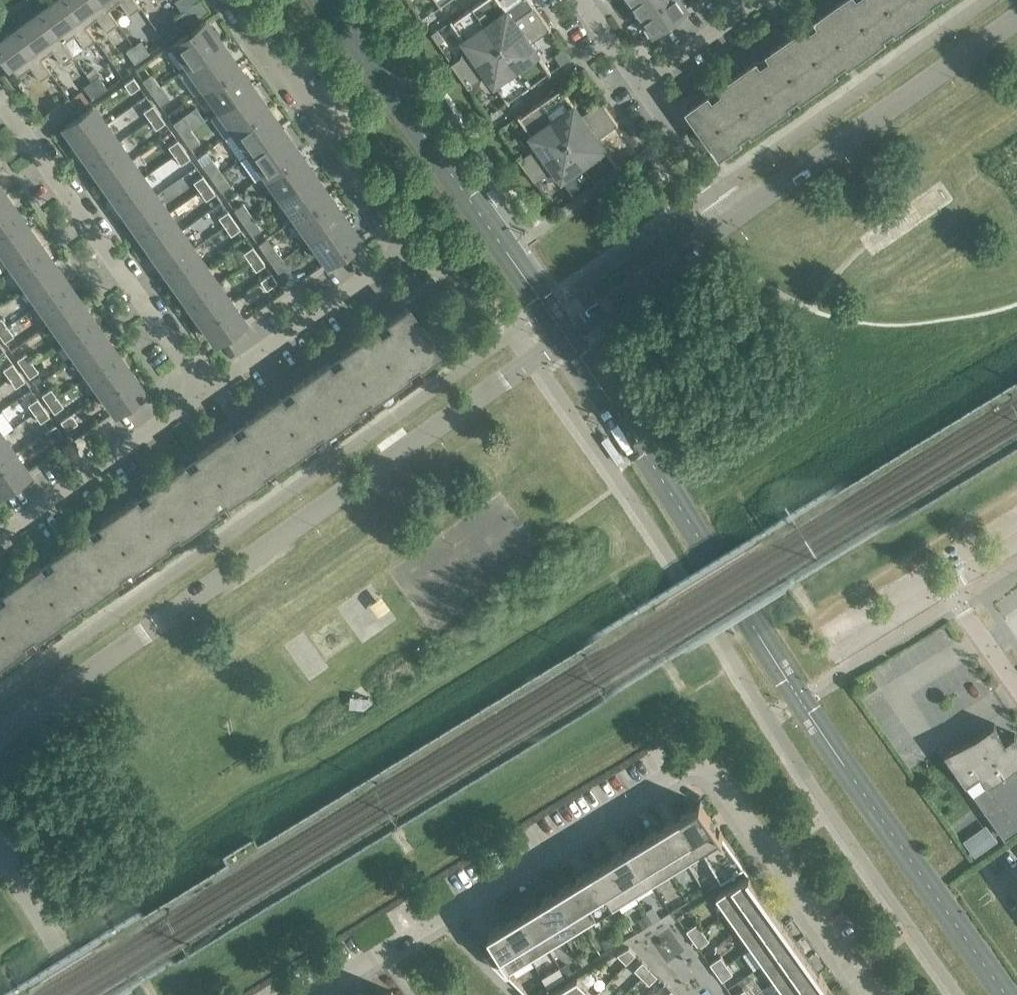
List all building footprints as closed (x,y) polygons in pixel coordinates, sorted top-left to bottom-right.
[(65,0),(54,0),(39,11),(62,43),(63,42),(74,34),(84,48),(95,39),(85,26),(84,27),(65,0)] [(99,0),(65,0),(84,27),(85,26),(96,18),(106,31),(117,23),(108,10),(107,10),(99,0)] [(107,10),(108,10),(119,2),(128,15),(139,7),(135,0),(99,0),(107,10)] [(178,14),(186,26),(210,10),(202,0),(198,0),(178,14)] [(500,0),(483,0),(473,7),(501,46),(542,17),(530,0),(519,0),(507,9),(500,0)] [(628,4),(638,19),(665,0),(633,0),(628,4)] [(682,0),(665,0),(638,19),(649,34),(687,7),(682,0)] [(904,0),(853,0),(846,5),(843,0),(836,5),(866,48),(883,35),(880,31),(893,22),(896,26),(914,14),(904,0)] [(914,14),(931,1),(930,0),(904,0),(914,14)] [(866,48),(836,5),(829,10),(832,15),(815,27),(809,31),(805,27),(788,39),(818,82),(835,69),(832,65),(845,55),(848,60),(866,48)] [(501,46),(473,7),(453,21),(452,19),(451,20),(472,49),(452,63),(460,75),(501,46)] [(62,43),(39,11),(16,27),(40,59),(41,59),(52,51),(61,64),(73,56),(63,42),(62,43)] [(186,26),(178,14),(171,19),(179,31),(186,26)] [(551,29),(542,17),(501,46),(529,86),(549,71),(550,73),(551,72),(531,43),(551,29)] [(221,43),(205,20),(172,44),(188,66),(221,43)] [(16,27),(0,39),(0,53),(17,76),(29,67),(39,80),(50,72),(41,59),(40,59),(16,27)] [(818,82),(788,39),(770,51),(773,56),(761,65),(757,61),(740,73),(770,115),(787,103),(784,98),(797,89),(800,94),(818,82)] [(140,41),(133,46),(141,58),(149,53),(140,41)] [(236,64),(221,43),(188,66),(203,88),(236,64)] [(141,58),(133,46),(125,51),(134,63),(141,58)] [(529,86),(501,46),(460,75),(469,87),(488,73),(509,102),(510,101),(509,100),(529,86)] [(565,49),(555,56),(561,65),(571,58),(565,49)] [(252,86),(236,64),(203,88),(219,109),(252,86)] [(151,73),(142,80),(151,92),(160,86),(151,73)] [(770,115),(740,73),(722,85),(725,90),(714,98),(709,90),(686,107),(720,155),(743,138),(738,131),(749,123),(752,128),(770,115)] [(98,76),(90,82),(99,94),(106,89),(98,76)] [(139,86),(133,77),(124,84),(130,93),(139,86)] [(99,94),(90,82),(83,87),(92,99),(99,94)] [(561,88),(541,102),(568,141),(609,112),(601,100),(581,115),(561,85),(559,86),(561,88)] [(169,99),(160,86),(151,92),(160,105),(169,99)] [(267,108),(252,86),(219,109),(234,131),(267,108)] [(45,113),(54,126),(76,110),(68,98),(45,113)] [(568,141),(541,102),(521,116),(519,114),(518,115),(539,144),(519,158),(527,170),(568,141)] [(158,113),(152,105),(143,111),(149,120),(158,113)] [(105,124),(92,106),(63,126),(76,145),(105,124)] [(282,129),(267,108),(234,131),(249,152),(282,129)] [(618,124),(609,112),(568,141),(596,181),(616,167),(617,168),(619,168),(598,138),(618,124)] [(165,122),(158,113),(149,120),(156,129),(165,122)] [(181,116),(172,123),(181,136),(190,129),(181,116)] [(118,142),(105,124),(76,145),(89,162),(118,142)] [(199,142),(190,129),(181,136),(190,148),(199,142)] [(297,151),(282,129),(249,152),(264,174),(297,151)] [(183,149),(177,140),(168,146),(174,155),(183,149)] [(596,181),(568,141),(527,170),(536,182),(556,168),(576,198),(577,197),(576,195),(596,181)] [(130,160),(118,142),(89,162),(101,180),(130,160)] [(189,158),(183,149),(174,155),(180,164),(189,158)] [(313,173),(297,151),(264,174),(280,196),(313,173)] [(143,177),(130,160),(101,180),(114,198),(143,177)] [(212,160),(203,166),(212,179),(221,172),(212,160)] [(230,185),(221,172),(212,179),(221,191),(230,185)] [(328,194),(313,173),(280,196),(295,218),(328,194)] [(208,184),(202,175),(193,182),(199,191),(208,184)] [(155,195),(143,177),(114,198),(126,215),(155,195)] [(214,193),(208,184),(199,191),(205,200),(214,193)] [(343,216),(328,194),(295,218),(310,239),(343,216)] [(5,195),(0,199),(0,225),(18,213),(5,195)] [(168,213),(155,195),(126,215),(139,233),(168,213)] [(243,203),(233,210),(242,222),(251,216),(243,203)] [(233,220),(227,211),(218,217),(224,226),(233,220)] [(18,213),(0,225),(0,249),(1,251),(30,230),(18,213)] [(180,231),(168,213),(139,233),(151,251),(180,231)] [(260,229),(251,216),(242,222),(251,235),(260,229)] [(359,238),(343,216),(310,239),(326,262),(359,238)] [(240,229),(233,220),(224,226),(231,235),(240,229)] [(42,248),(30,230),(1,251),(13,268),(42,248)] [(193,248),(180,231),(151,251),(164,269),(193,248)] [(258,255),(252,246),(243,253),(249,262),(258,255)] [(273,246),(264,253),(273,266),(282,259),(273,246)] [(55,266),(42,248),(13,268),(26,286),(55,266)] [(205,266),(193,248),(164,269),(176,287),(205,266)] [(264,264),(258,255),(249,262),(255,270),(264,264)] [(291,272),(282,259),(273,266),(282,278),(291,272)] [(67,284),(55,266),(26,286),(39,304),(67,284)] [(218,284),(205,266),(176,287),(189,304),(218,284)] [(277,282),(271,273),(265,277),(272,286),(277,282)] [(272,286),(265,277),(260,280),(266,290),(272,286)] [(80,301),(67,284),(39,304),(51,322),(80,301)] [(230,301),(218,284),(189,304),(201,322),(216,312),(230,301)] [(93,319),(80,301),(51,322),(64,339),(93,319)] [(230,301),(216,312),(201,322),(214,340),(229,330),(243,320),(230,301)] [(408,302),(374,326),(376,329),(358,342),(388,384),(406,372),(408,375),(442,350),(408,302)] [(105,337),(93,319),(64,339),(76,357),(105,337)] [(7,326),(0,331),(0,336),(4,342),(13,335),(7,326)] [(117,354),(105,337),(76,357),(88,375),(117,354)] [(388,384),(358,342),(341,354),(344,359),(331,368),(328,363),(310,375),(340,418),(358,406),(355,401),(367,392),(371,396),(388,384)] [(26,353),(16,359),(23,368),(32,362),(26,353)] [(130,372),(117,354),(88,375),(101,392),(115,382),(130,372)] [(38,371),(32,362),(23,368),(29,377),(38,371)] [(18,372),(12,363),(3,369),(9,378),(18,372)] [(24,381),(18,372),(9,378),(15,387),(24,381)] [(143,391),(130,372),(115,382),(101,392),(114,411),(128,401),(143,391)] [(340,418),(310,375),(293,388),(296,393),(272,409),(269,404),(262,409),(292,452),(310,439),(306,435),(319,426),(323,430),(340,418)] [(50,388),(41,395),(48,404),(57,397),(50,388)] [(63,406),(57,397),(48,404),(54,412),(63,406)] [(43,407),(36,398),(27,405),(34,413),(43,407)] [(49,416),(43,407),(34,413),(40,422),(49,416)] [(292,452),(262,409),(255,414),(258,419),(235,435),(232,431),(214,443),(244,486),(262,473),(258,469),(271,460),(275,464),(292,452)] [(71,414),(65,417),(72,426),(77,423),(71,414)] [(72,426),(65,417),(60,421),(66,430),(72,426)] [(62,434),(55,425),(50,428),(56,438),(62,434)] [(56,438),(50,428),(44,432),(51,441),(56,438)] [(2,436),(0,437),(0,464),(14,453),(2,436)] [(244,486),(214,443),(197,456),(200,460),(187,469),(184,465),(166,477),(196,520),(214,507),(210,502),(217,498),(223,493),(226,498),(244,486)] [(14,453),(0,464),(0,491),(13,482),(27,472),(14,453)] [(196,520),(166,477),(148,489),(152,494),(139,503),(136,498),(118,511),(148,553),(166,541),(162,536),(175,527),(178,532),(196,520)] [(148,553),(118,511),(100,523),(104,528),(80,544),(77,540),(70,545),(100,587),(117,575),(114,570),(127,561),(130,566),(148,553)] [(100,587),(70,545),(63,550),(66,554),(43,571),(39,566),(22,579),(52,621),(69,609),(66,604),(79,595),(82,600),(100,587)] [(22,579),(4,591),(8,596),(1,600),(0,601),(0,650),(4,655),(21,643),(18,638),(31,629),(34,634),(52,621),(22,579)] [(945,752),(1006,838),(1016,830),(1016,737),(1015,734),(1006,740),(994,723),(977,736),(945,752)] [(700,803),(698,804),(682,814),(703,848),(702,849),(703,849),(724,836),(700,803)] [(703,848),(682,814),(665,824),(685,859),(702,849),(703,848)] [(685,859),(665,824),(647,835),(668,869),(685,859)] [(980,834),(967,843),(973,851),(985,842),(980,834)] [(668,869),(647,835),(630,846),(651,880),(668,869)] [(745,866),(724,836),(703,849),(722,881),(745,866)] [(651,880),(630,846),(612,856),(633,891),(651,880)] [(633,891),(612,856),(595,867),(616,901),(633,891)] [(616,901),(595,867),(577,878),(598,912),(616,901)] [(717,896),(729,913),(762,890),(750,873),(717,896)] [(598,912),(577,878),(560,888),(581,923),(598,912)] [(581,923),(560,888),(542,899),(563,934),(581,923)] [(774,907),(762,890),(729,913),(741,930),(774,907)] [(563,934),(542,899),(525,910),(546,944),(563,934)] [(654,906),(646,911),(653,922),(661,917),(654,906)] [(786,924),(774,907),(741,930),(753,947),(786,924)] [(546,944),(525,910),(507,921),(528,955),(546,944)] [(647,914),(638,919),(644,928),(652,923),(647,914)] [(507,921),(489,932),(498,946),(487,952),(485,950),(485,951),(529,994),(531,994),(499,963),(506,959),(510,966),(528,955),(507,921)] [(687,930),(693,939),(704,931),(698,923),(687,930)] [(797,940),(786,924),(753,947),(765,963),(797,940)] [(710,940),(704,931),(693,939),(699,948),(710,940)] [(611,935),(601,941),(606,948),(615,943),(611,935)] [(809,957),(797,940),(765,963),(776,980),(809,957)] [(636,955),(629,947),(617,954),(627,964),(636,955)] [(710,964),(717,972),(727,965),(721,956),(710,964)] [(809,957),(776,980),(787,994),(791,994),(821,974),(809,957)] [(650,969),(643,961),(635,969),(642,977),(650,969)] [(733,973),(727,965),(717,972),(723,981),(733,973)] [(658,976),(650,969),(642,977),(650,984),(658,976)] [(821,974),(791,994),(826,994),(833,990),(821,974)] [(578,978),(550,994),(595,994),(578,978)]
